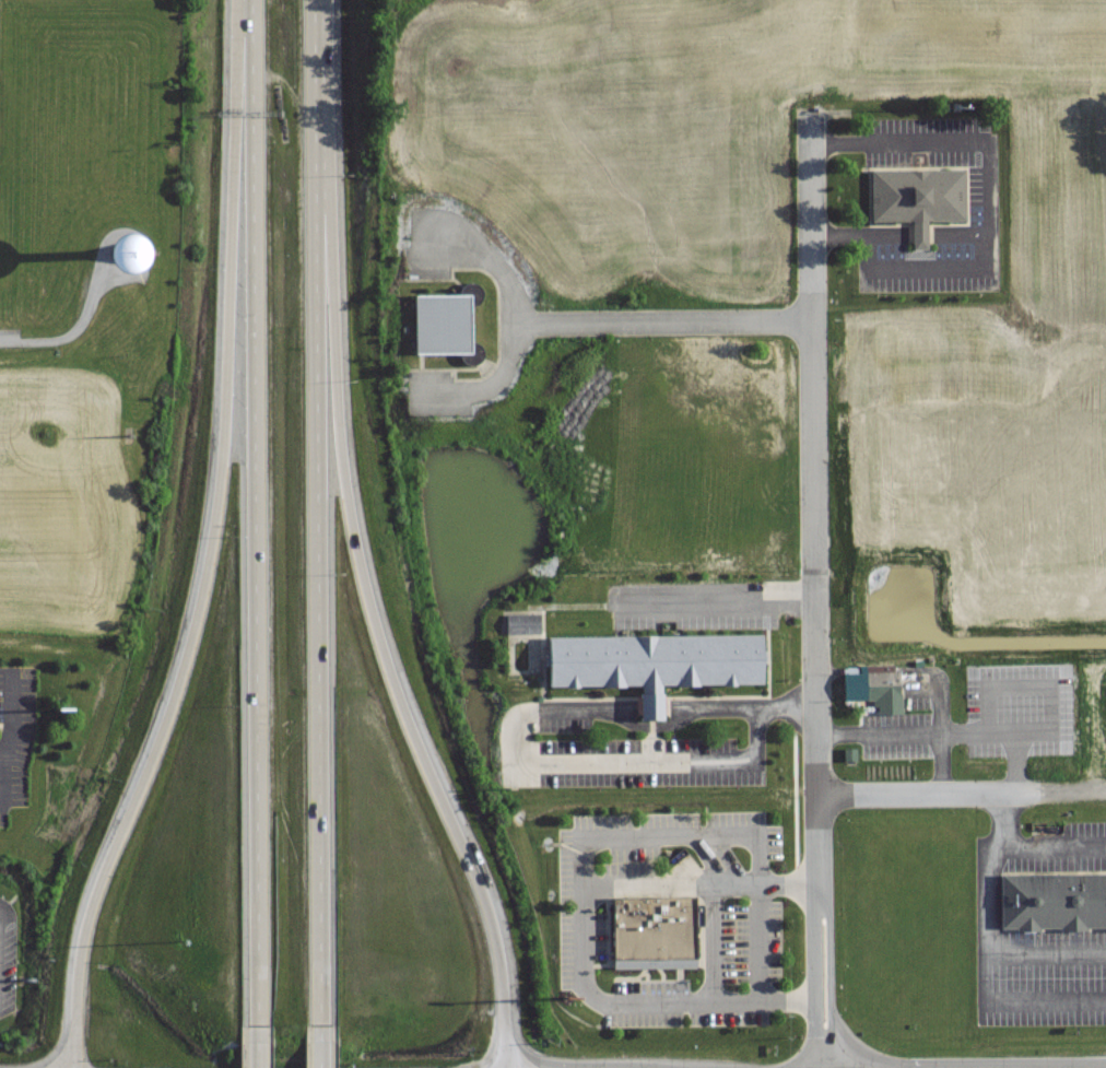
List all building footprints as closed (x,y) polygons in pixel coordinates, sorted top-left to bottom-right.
[(965,221),(965,169),(869,170),(870,223),(912,223),(912,250),(928,250),(928,221),(965,221)] [(414,296),(414,354),(470,354),(470,296),(414,296)] [(540,633),(540,614),(505,614),(505,633),(540,633)] [(547,636),(547,687),(639,686),(639,719),(662,718),(661,685),(762,684),(762,634),(547,636)] [(866,671),(866,699),(899,699),(899,671),(866,671)] [(1000,872),(1001,930),(1105,929),(1105,871),(1000,872)] [(696,897),(610,897),(610,966),(696,966),(696,897)]
